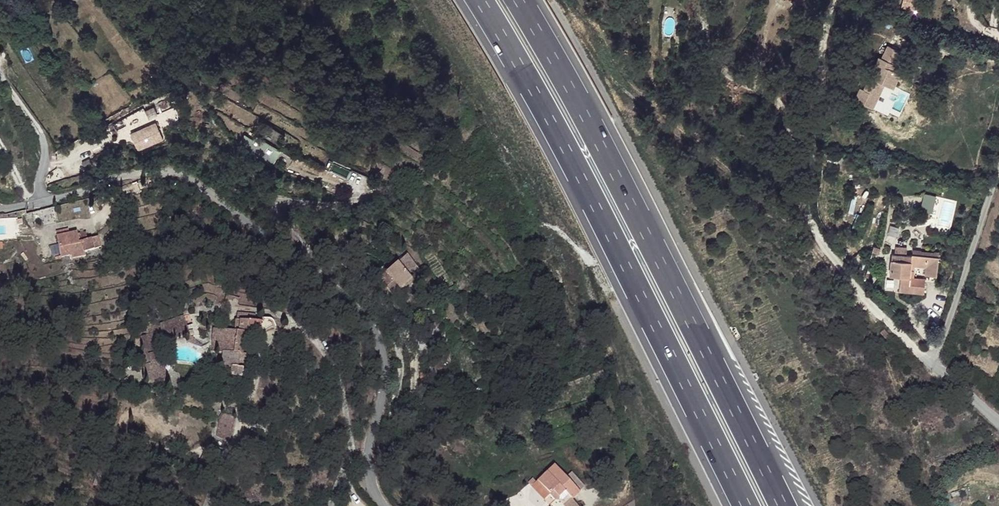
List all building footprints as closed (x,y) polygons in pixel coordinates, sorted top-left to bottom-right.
[(913,0),(911,0),(909,8),(918,10),(919,1),(913,0)] [(892,69),(901,51),(888,45),(881,58),(878,56),(869,76),(863,74),(857,85),(860,87),(854,99),(873,108),(878,96),(887,101),(900,73),(892,69)] [(750,56),(744,50),(739,56),(745,62),(750,56)] [(151,93),(140,98),(142,103),(146,102),(154,98),(151,93)] [(154,98),(146,102),(149,107),(156,103),(154,98)] [(154,108),(129,120),(137,137),(162,126),(154,108)] [(277,146),(287,137),(279,128),(269,136),(277,146)] [(267,139),(258,155),(276,165),(285,149),(267,139)] [(49,221),(52,228),(62,223),(59,217),(49,221)] [(52,228),(56,243),(72,242),(73,245),(82,241),(81,236),(96,231),(92,222),(76,228),(75,222),(71,224),(70,220),(62,223),(52,228)] [(56,243),(58,250),(73,245),(72,242),(56,243)] [(912,254),(906,254),(906,247),(895,246),(894,253),(891,253),(889,275),(900,276),(900,277),(899,292),(924,294),(925,278),(909,277),(910,269),(915,269),(915,265),(926,266),(925,275),(936,277),(939,257),(912,254)] [(864,260),(859,253),(852,258),(857,265),(864,260)] [(389,258),(379,265),(389,272),(397,280),(403,276),(389,258)] [(389,272),(379,265),(373,269),(376,273),(373,275),(385,292),(396,283),(395,282),(397,280),(389,272)] [(210,349),(207,371),(216,370),(215,385),(224,387),(224,393),(234,395),(235,389),(238,389),(241,373),(236,373),(236,367),(229,366),(230,358),(235,358),(236,353),(249,356),(257,353),(264,347),(266,344),(261,339),(254,344),(232,341),(230,350),(210,349)] [(141,386),(148,384),(147,375),(157,372),(157,368),(172,365),(169,349),(159,351),(161,355),(150,358),(148,353),(139,356),(141,374),(139,375),(141,386)] [(148,384),(149,387),(161,383),(157,372),(147,375),(148,384)] [(580,492),(554,467),(546,475),(558,487),(553,494),(558,498),(563,493),(570,499),(571,498),(573,499),(580,492)] [(558,487),(546,475),(537,485),(549,498),(553,494),(558,487)] [(558,498),(553,494),(549,498),(554,502),(558,498)]
